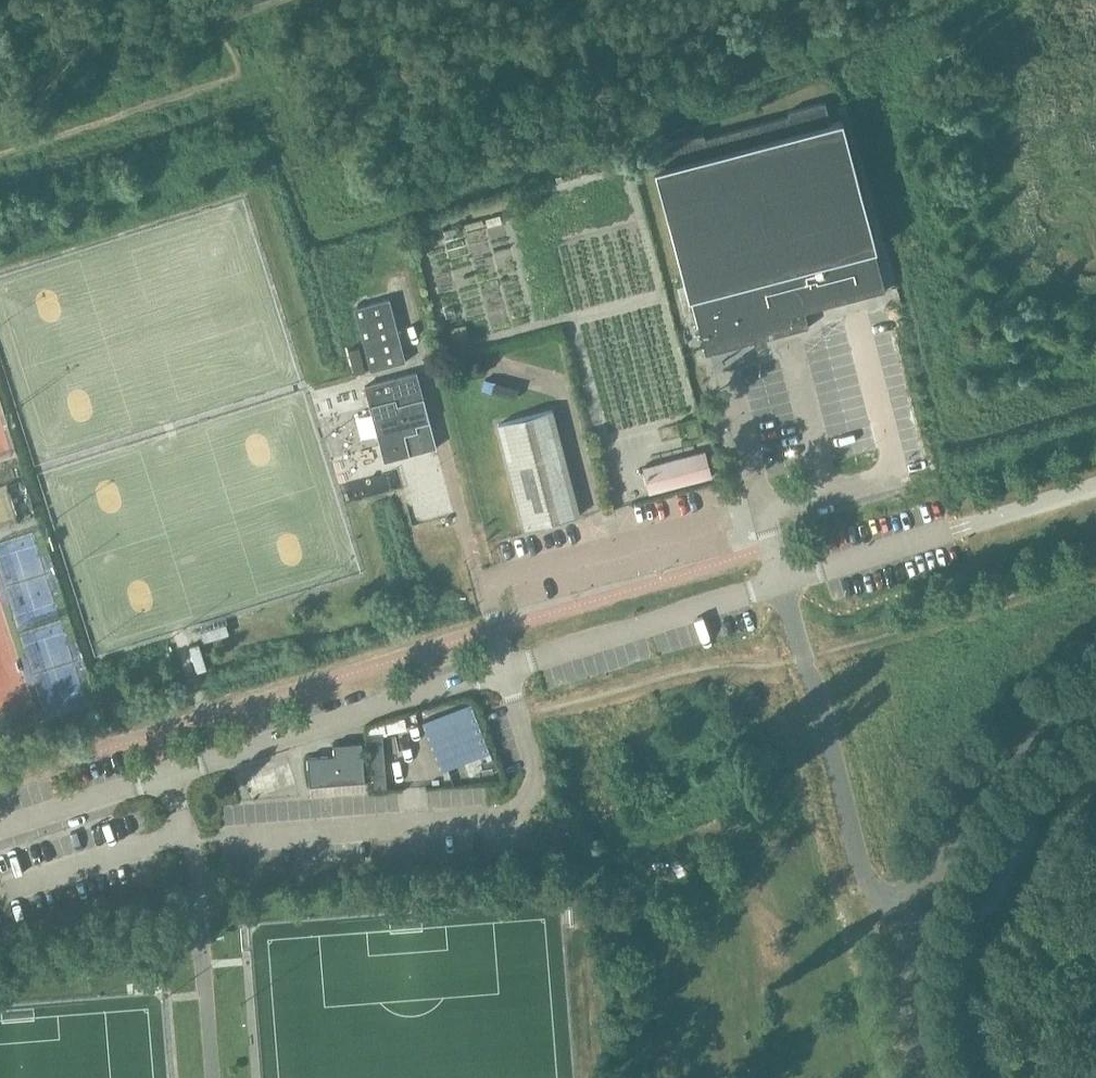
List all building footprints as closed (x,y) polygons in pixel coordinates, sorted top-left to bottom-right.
[(666,166),(653,170),(685,288),(687,297),(687,298),(688,298),(704,354),(807,327),(803,313),(885,290),(874,248),(877,248),(842,119),(831,122),(827,107),(826,102),(790,112),(790,114),(786,116),(722,133),(705,137),(704,133),(660,145),(666,166)] [(370,373),(404,363),(388,301),(353,310),(370,373)] [(385,461),(437,447),(417,371),(365,385),(385,461)] [(524,529),(579,515),(551,410),(497,425),(524,529)] [(644,467),(650,492),(712,476),(705,450),(644,467)] [(488,777),(498,774),(479,724),(454,735),(453,730),(442,734),(460,783),(471,779),(488,777)] [(375,786),(387,785),(382,732),(371,732),(375,786)] [(364,780),(362,742),(333,743),(334,754),(308,757),(310,785),(364,780)]
